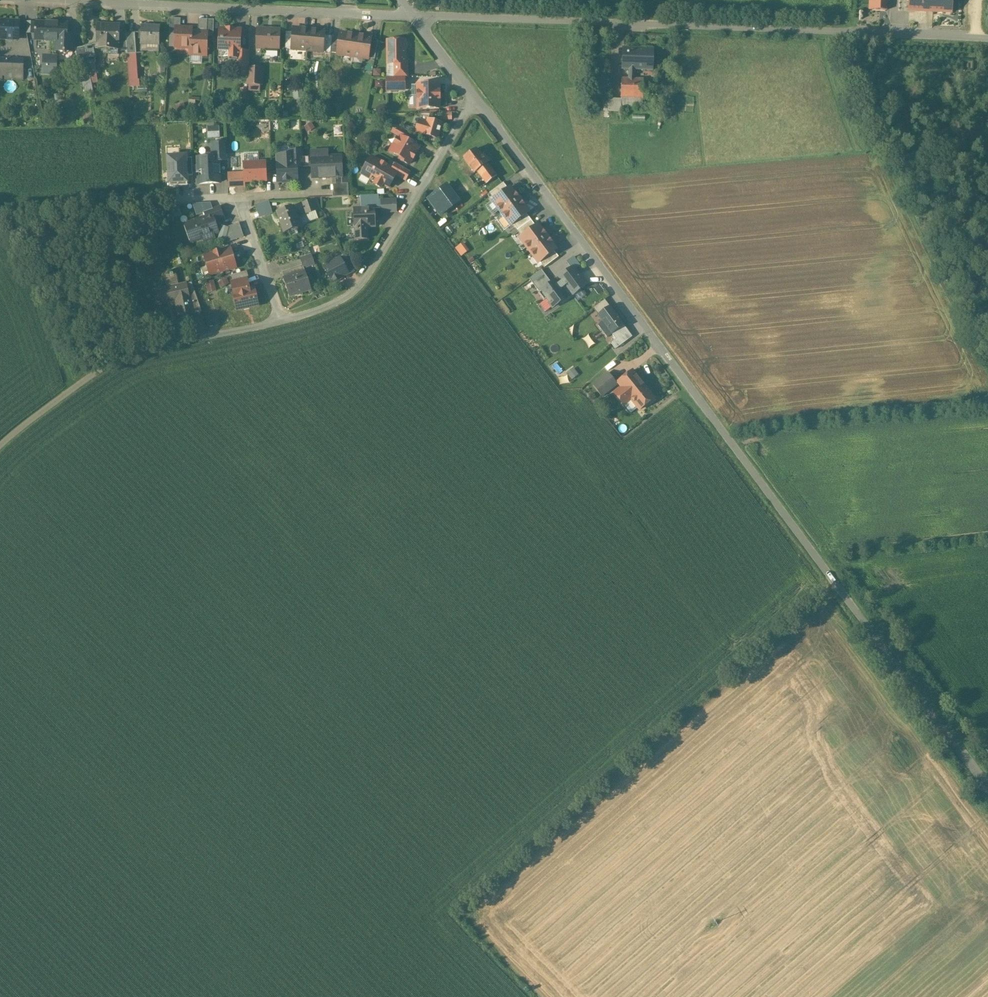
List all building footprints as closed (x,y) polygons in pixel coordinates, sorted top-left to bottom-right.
[(869,9),(886,10),(887,0),(869,0),(869,9)] [(909,11),(951,13),(951,0),(909,0),(909,11)] [(180,19),(170,18),(169,34),(175,34),(175,28),(180,28),(180,19)] [(207,20),(198,19),(198,31),(207,32),(207,20)] [(0,21),(0,38),(18,39),(19,22),(0,21)] [(66,24),(46,23),(36,23),(36,31),(35,31),(35,32),(36,32),(35,40),(35,41),(36,41),(46,41),(56,41),(56,51),(55,51),(55,52),(56,52),(63,52),(63,53),(65,53),(65,52),(72,52),(73,52),(73,51),(73,37),(73,36),(72,36),(66,36),(67,25),(67,24),(66,24)] [(110,26),(98,26),(98,25),(97,25),(96,45),(96,48),(106,49),(106,45),(118,45),(118,46),(119,34),(119,26),(118,26),(110,26)] [(159,28),(142,27),(141,43),(159,44),(159,28)] [(180,28),(175,28),(175,34),(175,47),(190,48),(191,48),(191,31),(192,31),(192,28),(180,28)] [(309,29),(299,28),(299,29),(293,29),(293,33),(291,49),(291,50),(307,51),(309,29)] [(234,29),(226,29),(226,30),(219,30),(218,56),(237,57),(237,62),(235,64),(235,68),(248,68),(248,51),(240,51),(240,31),(234,30),(234,29)] [(319,30),(309,29),(307,51),(322,52),(323,52),(324,35),(324,31),(319,31),(319,30)] [(279,31),(257,30),(256,48),(266,48),(266,56),(277,57),(277,49),(278,49),(279,31)] [(192,31),(191,31),(191,48),(190,48),(190,55),(206,56),(207,34),(207,32),(198,31),(192,31)] [(135,33),(126,34),(127,51),(127,55),(134,54),(136,54),(135,33)] [(355,35),(346,33),(346,34),(340,33),(339,37),(337,53),(337,54),(352,57),(355,35)] [(126,34),(119,34),(118,46),(118,51),(127,51),(126,34)] [(332,36),(324,35),(323,52),(330,52),(332,36)] [(365,36),(355,35),(352,57),(368,59),(368,58),(370,42),(371,38),(365,37),(365,36)] [(339,37),(332,36),(330,52),(337,53),(339,37)] [(405,41),(387,41),(387,64),(394,64),(394,77),(404,77),(407,77),(407,63),(405,63),(405,50),(407,48),(407,44),(405,42),(405,41)] [(378,43),(370,42),(368,58),(375,59),(378,43)] [(93,44),(85,46),(85,47),(88,64),(94,63),(96,62),(93,44)] [(118,45),(106,45),(106,49),(108,49),(108,54),(118,55),(118,51),(118,46),(118,45)] [(85,47),(75,49),(78,66),(88,64),(85,47)] [(653,49),(623,48),(622,69),(629,69),(635,70),(652,70),(653,49)] [(134,54),(127,55),(129,87),(139,87),(139,80),(136,80),(134,54)] [(56,57),(36,56),(36,66),(56,67),(56,57)] [(0,58),(0,78),(2,78),(2,75),(5,75),(4,78),(23,79),(23,59),(0,58)] [(94,63),(88,64),(91,84),(98,82),(94,63)] [(262,68),(248,67),(247,84),(261,85),(262,68)] [(635,70),(629,69),(628,79),(622,78),(621,97),(642,98),(643,79),(635,79),(635,70)] [(394,77),(387,77),(387,90),(404,90),(404,77),(394,77)] [(439,85),(417,85),(418,108),(439,108),(439,85)] [(303,88),(294,88),(294,98),(304,97),(303,88)] [(642,98),(621,97),(621,99),(621,106),(650,107),(650,103),(642,103),(642,98)] [(621,99),(609,98),(608,111),(621,112),(621,106),(621,99)] [(176,105),(179,113),(186,111),(184,103),(176,105)] [(430,114),(421,114),(419,121),(427,123),(428,120),(430,114)] [(428,120),(427,123),(419,121),(416,131),(424,134),(423,135),(437,139),(441,123),(428,120)] [(207,126),(208,139),(219,138),(218,126),(207,126)] [(410,134),(395,126),(391,132),(398,136),(407,141),(410,134)] [(407,141),(398,136),(393,145),(395,147),(392,152),(400,157),(399,159),(409,164),(412,158),(413,159),(415,154),(414,153),(418,147),(407,141)] [(226,142),(212,143),(213,157),(218,157),(218,161),(227,160),(226,142)] [(489,161),(482,152),(479,154),(475,148),(463,158),(474,172),(477,171),(486,183),(496,176),(487,163),(489,161)] [(302,150),(290,150),(290,155),(296,154),(297,167),(303,167),(302,150)] [(341,156),(328,157),(327,150),(311,150),(312,178),(335,177),(342,176),(341,156)] [(290,155),(278,155),(278,163),(277,163),(278,181),(297,180),(297,167),(296,154),(290,155)] [(186,156),(168,157),(169,187),(187,186),(187,176),(186,158),(186,156)] [(213,157),(198,158),(198,166),(193,167),(193,173),(198,172),(199,184),(219,183),(219,174),(219,173),(218,166),(219,166),(218,166),(218,161),(218,157),(213,157)] [(392,169),(371,157),(361,174),(370,179),(368,181),(380,188),(382,184),(388,188),(396,175),(398,172),(392,169)] [(264,163),(244,163),(244,172),(245,181),(265,180),(266,180),(265,162),(264,162),(264,163)] [(410,172),(395,163),(392,169),(398,172),(396,175),(405,180),(410,172)] [(245,187),(245,181),(244,172),(228,172),(228,187),(245,187)] [(342,176),(335,177),(335,184),(332,184),(333,197),(349,196),(348,183),(342,183),(342,176)] [(503,182),(489,193),(493,200),(508,189),(503,182)] [(446,185),(428,199),(440,215),(458,201),(446,185)] [(508,189),(493,200),(497,205),(497,208),(501,213),(520,199),(518,195),(517,196),(511,188),(509,190),(508,189)] [(378,195),(360,196),(361,209),(374,208),(374,205),(378,205),(378,201),(378,195)] [(255,204),(260,217),(273,212),(269,199),(255,204)] [(319,208),(316,199),(303,204),(307,213),(319,208)] [(520,199),(501,213),(505,218),(508,219),(512,224),(526,213),(525,212),(527,210),(522,202),(523,202),(520,199)] [(378,201),(378,205),(378,208),(382,208),(382,212),(396,212),(395,200),(378,201)] [(293,206),(277,212),(284,233),(300,227),(293,206)] [(206,217),(187,223),(194,241),(218,233),(213,219),(222,216),(219,207),(204,212),(206,217)] [(361,209),(359,209),(353,209),(354,227),(355,227),(367,227),(375,226),(374,208),(361,209)] [(526,213),(512,224),(516,230),(531,220),(526,213)] [(531,220),(516,230),(521,237),(536,226),(531,220)] [(239,223),(228,227),(224,242),(224,243),(244,237),(239,223)] [(536,226),(521,237),(525,242),(525,245),(528,250),(548,236),(546,233),(545,234),(539,226),(536,227),(536,226)] [(367,227),(355,227),(355,240),(367,239),(367,227)] [(548,236),(528,250),(532,256),(536,256),(539,261),(554,251),(553,249),(555,248),(549,240),(550,239),(548,236)] [(463,242),(455,248),(461,256),(469,250),(463,242)] [(222,251),(222,250),(212,253),(204,256),(209,275),(236,267),(231,248),(222,251)] [(559,257),(554,251),(539,261),(544,268),(559,257)] [(311,255),(300,259),(303,268),(314,264),(311,255)] [(340,259),(336,261),(335,259),(327,263),(328,265),(324,267),(332,282),(348,274),(340,259)] [(573,265),(559,275),(572,293),(586,283),(573,265)] [(246,271),(231,275),(233,282),(233,283),(246,279),(249,279),(246,271)] [(305,272),(299,274),(299,273),(290,276),(290,277),(283,279),(289,296),(297,294),(303,292),(310,289),(305,272)] [(186,284),(178,286),(175,273),(173,274),(170,274),(167,275),(169,288),(153,291),(156,305),(176,300),(180,317),(193,314),(186,284)] [(554,307),(572,293),(559,275),(540,289),(554,307)] [(219,282),(221,287),(229,283),(227,278),(219,282)] [(246,279),(233,283),(233,282),(232,283),(234,292),(248,289),(246,279)] [(209,292),(217,289),(214,280),(206,282),(209,292)] [(202,312),(191,283),(186,284),(193,314),(202,312)] [(234,292),(233,293),(237,310),(258,306),(254,288),(248,289),(234,292)] [(604,300),(593,308),(598,315),(609,306),(604,300)] [(624,325),(609,306),(598,315),(597,315),(612,334),(624,325)] [(218,316),(206,318),(208,326),(219,324),(218,316)] [(654,397),(633,370),(618,382),(622,387),(615,393),(624,404),(631,398),(640,409),(654,397)] [(609,373),(593,385),(601,396),(617,383),(609,373)]
